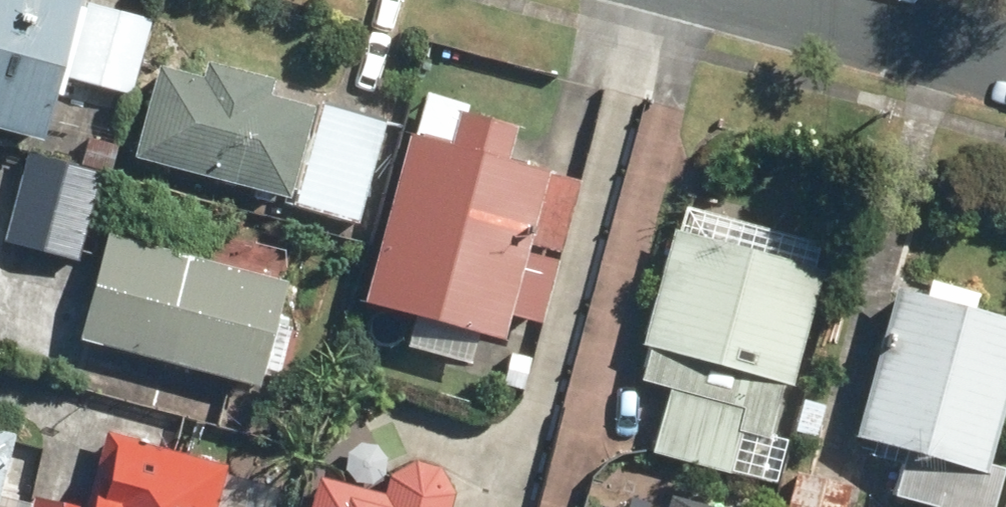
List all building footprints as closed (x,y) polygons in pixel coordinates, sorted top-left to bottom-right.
[(36,144),(77,0),(0,0),(0,134),(36,144)] [(82,3),(62,78),(128,96),(148,21),(82,3)] [(155,65),(130,156),(286,199),(312,106),(266,93),(270,79),(205,61),(201,77),(155,65)] [(319,101),(289,206),(354,224),(384,119),(319,101)] [(406,130),(358,302),(502,341),(509,315),(537,323),(576,181),(500,161),(511,123),(458,108),(448,142),(406,130)] [(0,238),(0,244),(73,263),(97,169),(23,150),(0,238)] [(672,228),(637,346),(646,348),(637,381),(666,389),(647,454),(722,476),(735,430),(765,439),(781,384),(787,386),(820,271),(672,228)] [(103,235),(75,339),(257,388),(285,285),(103,235)] [(852,438),(900,451),(888,497),(927,506),(992,506),(1003,467),(989,463),(1005,399),(1005,318),(892,288),(852,438)] [(225,464),(102,430),(81,506),(213,506),(225,464)] [(12,434),(0,431),(0,478),(12,434)] [(308,506),(448,506),(453,491),(440,468),(414,460),(388,475),(382,496),(316,477),(308,506)] [(774,506),(842,506),(848,484),(785,466),(774,506)] [(667,492),(662,506),(724,506),(667,492)] [(26,503),(0,496),(0,506),(25,506),(26,503)] [(29,506),(67,506),(32,497),(29,506)]
